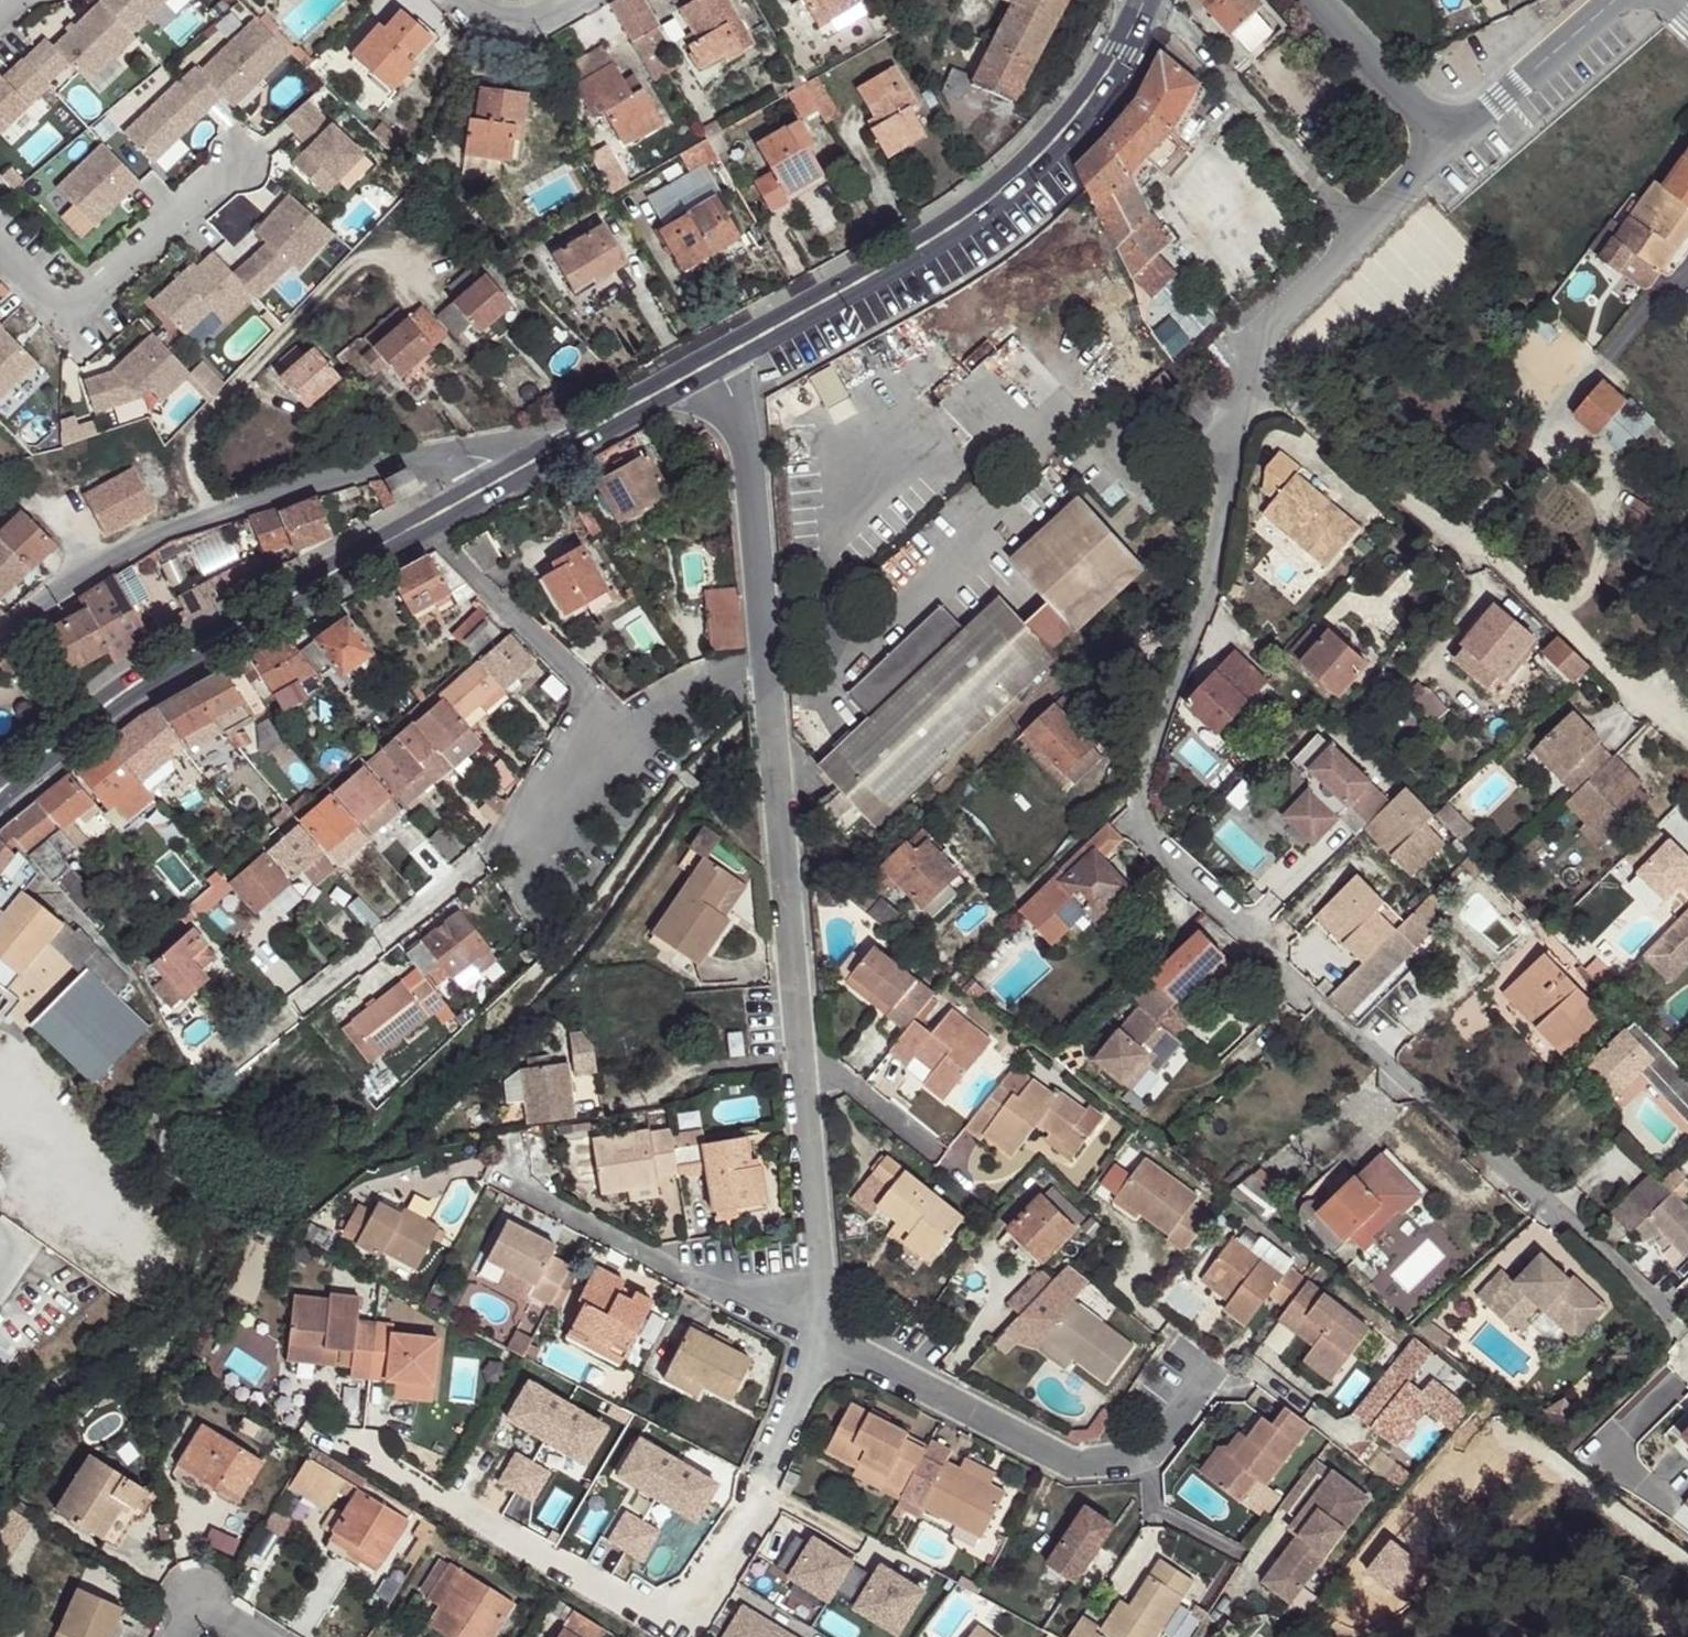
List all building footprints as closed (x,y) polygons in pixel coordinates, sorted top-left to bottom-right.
[(98,1),(101,4),(132,35),(168,0),(99,0),(98,1)] [(631,42),(645,34),(625,0),(616,0),(609,4),(631,42)] [(645,34),(659,26),(644,0),(625,0),(645,34)] [(692,32),(697,40),(690,44),(687,46),(700,68),(724,54),(729,61),(754,45),(727,0),(695,0),(679,9),(692,32)] [(819,27),(834,18),(830,11),(849,0),(803,0),(819,27)] [(830,11),(834,18),(840,29),(864,15),(855,0),(849,0),(830,11)] [(1012,3),(974,78),(952,68),(942,92),(950,107),(975,86),(1012,102),(1066,0),(1006,0),(1012,3)] [(1250,54),(1274,32),(1257,13),(1263,7),(1257,0),(1201,0),(1250,54)] [(47,40),(24,62),(48,86),(69,65),(88,83),(135,38),(132,35),(101,4),(54,48),(47,40)] [(399,10),(383,29),(400,43),(416,25),(399,10)] [(266,15),(258,21),(271,35),(276,30),(278,28),(266,15)] [(257,19),(201,74),(197,70),(181,86),(207,113),(222,97),(233,108),(289,52),(271,35),(258,21),(257,19)] [(411,60),(432,38),(416,25),(400,43),(383,29),(378,24),(350,55),(392,91),(415,64),(411,60)] [(897,27),(889,31),(894,39),(902,35),(897,27)] [(276,30),(271,35),(289,52),(291,55),(295,50),(276,30)] [(692,32),(685,36),(690,44),(697,40),(692,32)] [(645,34),(631,42),(641,60),(655,51),(645,34)] [(313,62),(298,47),(295,50),(291,55),(306,70),(313,62)] [(574,86),(613,63),(604,47),(564,70),(574,86)] [(1138,100),(1174,131),(1199,87),(1201,84),(1162,52),(1138,100)] [(574,86),(592,118),(603,111),(621,142),(635,134),(639,140),(639,141),(664,126),(642,90),(632,96),(613,63),(574,86)] [(791,64),(783,69),(795,89),(802,85),(791,64)] [(857,88),(874,116),(879,123),(872,128),(870,129),(883,151),(921,128),(909,107),(917,103),(894,66),(857,88)] [(0,135),(29,108),(0,78),(0,135)] [(802,85),(817,111),(825,123),(840,116),(817,78),(802,85)] [(178,83),(125,135),(153,164),(207,113),(181,86),(178,83)] [(787,93),(788,94),(803,120),(817,111),(802,85),(795,89),(787,93)] [(1199,87),(1174,131),(1179,136),(1180,136),(1205,91),(1199,87)] [(504,91),(480,88),(477,109),(501,113),(504,91)] [(521,141),(528,94),(504,91),(501,113),(477,109),(476,120),(469,119),(467,133),(513,139),(521,141)] [(1087,187),(1098,209),(1133,280),(1135,278),(1154,298),(1178,275),(1159,256),(1170,245),(1174,241),(1169,236),(1165,238),(1150,216),(1129,176),(1146,159),(1153,165),(1151,168),(1162,178),(1192,147),(1179,136),(1174,131),(1138,100),(1107,136),(1076,168),(1087,187)] [(333,130),(309,102),(289,120),(304,136),(310,131),(320,142),(314,148),(295,165),(312,183),(325,171),(338,184),(365,158),(336,127),(333,130)] [(874,116),(867,121),(872,128),(879,123),(874,116)] [(715,120),(700,128),(707,140),(722,131),(715,120)] [(756,144),(772,173),(754,184),(771,212),(789,201),(787,196),(823,175),(806,146),(811,143),(798,120),(756,144)] [(921,128),(883,151),(887,158),(925,134),(921,128)] [(320,142),(310,131),(304,136),(314,148),(320,142)] [(513,139),(467,133),(464,155),(510,161),(513,139)] [(635,134),(621,142),(625,149),(639,140),(635,134)] [(717,158),(707,140),(679,155),(690,173),(705,165),(717,158)] [(105,146),(58,189),(95,227),(140,185),(105,146)] [(1661,273),(1687,234),(1687,160),(1685,158),(1664,188),(1657,183),(1644,200),(1664,214),(1636,254),(1661,273)] [(690,173),(647,199),(662,225),(714,194),(715,195),(720,192),(705,165),(690,173)] [(338,184),(325,171),(312,183),(325,196),(338,184)] [(740,237),(715,195),(714,194),(662,225),(657,228),(682,272),(740,237)] [(267,245),(233,276),(253,297),(255,300),(290,265),(296,272),(332,235),(290,197),(255,235),(267,245)] [(1590,250),(1621,272),(1635,253),(1636,254),(1664,214),(1644,200),(1624,228),(1612,220),(1590,250)] [(626,262),(604,225),(572,243),(553,254),(552,254),(572,289),(591,278),(594,281),(626,262)] [(568,237),(549,248),(553,254),(572,243),(568,237)] [(1651,286),(1661,273),(1636,254),(1635,253),(1621,272),(1646,290),(1651,286)] [(223,324),(253,297),(233,276),(213,255),(197,270),(193,266),(153,303),(183,336),(210,311),(223,324)] [(511,305),(475,265),(448,288),(457,300),(437,316),(455,337),(469,324),(478,333),(511,305)] [(1178,275),(1154,298),(1194,341),(1219,319),(1178,275)] [(406,319),(397,309),(363,338),(399,378),(441,341),(447,336),(421,306),(406,319)] [(35,365),(3,331),(4,330),(0,325),(0,398),(35,365)] [(114,373),(86,383),(95,413),(138,400),(150,389),(162,402),(191,377),(154,336),(114,373)] [(447,336),(441,341),(459,362),(465,357),(447,336)] [(339,378),(314,349),(304,357),(296,348),(281,361),(288,371),(280,379),(305,408),(339,378)] [(191,377),(212,400),(224,388),(203,365),(191,377)] [(48,376),(37,366),(0,404),(0,409),(8,417),(48,376)] [(1573,416),(1598,437),(1613,420),(1628,402),(1604,382),(1573,416)] [(1613,420),(1637,439),(1655,420),(1631,398),(1628,402),(1613,420)] [(72,419),(60,422),(59,448),(91,437),(89,425),(74,430),(72,419)] [(1598,437),(1621,458),(1637,439),(1613,420),(1598,437)] [(595,483),(618,523),(670,493),(647,453),(595,483)] [(1299,544),(1327,567),(1360,529),(1332,505),(1296,475),(1301,469),(1280,453),(1268,466),(1264,491),(1275,501),(1264,515),(1299,544)] [(1296,475),(1332,505),(1338,498),(1331,492),(1332,490),(1304,467),(1301,469),(1296,475)] [(407,470),(385,482),(397,503),(419,491),(407,470)] [(134,473),(88,496),(107,533),(153,509),(134,473)] [(380,480),(370,482),(385,509),(397,503),(380,480)] [(283,511),(279,512),(292,544),(295,551),(333,536),(317,497),(283,511)] [(1075,629),(1141,568),(1080,501),(1014,562),(1050,602),(1075,629)] [(281,507),(249,518),(265,555),(272,571),(281,565),(274,551),(292,544),(279,512),(283,511),(281,507)] [(54,545),(22,512),(0,534),(0,598),(54,545)] [(1290,554),(1299,544),(1264,515),(1256,525),(1290,554)] [(503,560),(488,531),(459,547),(469,559),(473,556),(486,571),(503,560)] [(168,543),(153,552),(158,562),(187,550),(180,539),(168,543)] [(544,578),(564,614),(585,602),(589,608),(594,617),(616,605),(582,547),(554,563),(558,570),(544,578)] [(390,576),(412,615),(414,614),(448,594),(451,593),(458,605),(477,594),(435,551),(427,555),(390,576)] [(272,571),(265,555),(177,597),(184,610),(189,618),(250,583),(272,571)] [(469,559),(481,573),(486,571),(473,556),(469,559)] [(114,576),(131,607),(147,598),(130,566),(114,576)] [(78,600),(84,611),(87,610),(108,649),(104,651),(111,663),(149,640),(131,607),(114,576),(78,600)] [(538,582),(558,617),(564,614),(544,578),(538,582)] [(704,590),(706,612),(740,609),(738,587),(704,590)] [(414,614),(416,619),(451,601),(448,594),(414,614)] [(877,829),(1058,658),(1050,650),(1026,624),(1001,597),(965,630),(942,605),(847,695),(870,720),(820,767),(839,788),(842,792),(877,829)] [(45,621),(50,630),(71,669),(104,651),(108,649),(87,610),(84,611),(78,600),(45,621)] [(451,635),(473,656),(501,632),(486,618),(491,614),(476,600),(472,605),(477,610),(451,635)] [(558,617),(562,623),(589,608),(585,602),(564,614),(558,617)] [(1050,650),(1075,629),(1050,602),(1026,624),(1050,650)] [(1455,659),(1491,688),(1501,675),(1504,677),(1528,648),(1533,652),(1540,644),(1535,640),(1536,639),(1496,605),(1463,644),(1466,647),(1455,659)] [(706,612),(710,651),(743,648),(740,609),(706,612)] [(189,618),(184,610),(176,614),(181,623),(189,618)] [(330,662),(340,676),(372,654),(346,617),(299,651),(315,672),(330,662)] [(1289,653),(1339,698),(1369,664),(1331,631),(1327,635),(1315,625),(1289,653)] [(261,676),(282,709),(322,687),(314,673),(315,672),(299,651),(286,634),(248,656),(261,676)] [(478,662),(479,663),(500,687),(504,691),(535,663),(510,634),(478,662)] [(1540,659),(1570,687),(1591,667),(1560,638),(1540,659)] [(10,675),(26,661),(14,648),(0,662),(0,666),(10,675)] [(1217,735),(1253,697),(1268,681),(1236,652),(1186,706),(1217,735)] [(340,676),(347,686),(379,664),(372,654),(340,676)] [(242,659),(256,680),(261,676),(248,656),(242,659)] [(235,664),(249,685),(256,680),(242,659),(235,664)] [(443,698),(462,720),(480,704),(500,687),(479,663),(440,695),(443,698)] [(213,719),(221,730),(262,704),(249,685),(235,664),(191,688),(213,719)] [(480,704),(486,712),(507,694),(504,691),(500,687),(480,704)] [(178,739),(181,737),(213,719),(191,688),(155,708),(178,739)] [(1064,695),(1054,705),(1071,723),(1080,713),(1064,695)] [(1267,711),(1253,697),(1217,735),(1231,748),(1267,711)] [(413,723),(439,751),(468,726),(462,720),(443,698),(413,723)] [(1041,748),(1032,756),(1064,790),(1072,781),(1065,773),(1093,746),(1071,723),(1054,705),(1026,732),(1038,744),(1041,748)] [(108,742),(140,782),(168,760),(173,756),(166,748),(178,739),(155,708),(141,716),(108,742)] [(1576,796),(1614,760),(1600,747),(1603,744),(1574,714),(1542,745),(1569,773),(1561,781),(1576,796)] [(186,745),(189,753),(223,734),(221,730),(213,719),(181,737),(186,745)] [(396,738),(424,769),(441,754),(439,751),(413,723),(396,738)] [(439,751),(441,754),(454,768),(464,779),(475,769),(465,758),(482,744),(476,736),(468,726),(439,751)] [(346,733),(347,739),(364,734),(360,729),(346,733)] [(233,733),(227,739),(237,749),(246,747),(253,743),(247,732),(233,733)] [(1009,747),(1021,760),(1038,744),(1026,732),(1009,747)] [(1377,817),(1391,803),(1319,734),(1292,764),(1310,782),(1309,793),(1284,818),(1313,845),(1339,819),(1357,837),(1365,829),(1377,817)] [(368,763),(394,792),(395,792),(407,806),(435,781),(424,769),(396,738),(368,763)] [(74,769),(107,810),(114,803),(126,818),(152,797),(148,793),(140,782),(108,742),(74,769)] [(1569,773),(1542,745),(1535,752),(1561,781),(1569,773)] [(1072,781),(1074,782),(1101,756),(1093,746),(1065,773),(1072,781)] [(424,769),(435,781),(454,768),(441,754),(424,769)] [(1606,845),(1650,802),(1638,790),(1623,774),(1628,770),(1616,758),(1614,760),(1576,796),(1567,804),(1587,824),(1606,845)] [(140,782),(148,793),(176,769),(168,760),(140,782)] [(335,792),(360,822),(373,836),(401,811),(389,797),(363,767),(335,792)] [(512,772),(509,776),(519,786),(523,778),(515,769),(512,772)] [(1623,774),(1638,790),(1643,785),(1628,770),(1623,774)] [(35,800),(60,831),(69,823),(78,816),(84,823),(100,809),(94,803),(68,774),(35,800)] [(959,789),(965,796),(974,789),(968,782),(959,789)] [(833,793),(837,797),(842,792),(839,788),(833,793)] [(1404,845),(1392,857),(1412,878),(1446,845),(1426,824),(1434,816),(1407,788),(1391,803),(1377,817),(1404,845)] [(293,803),(298,809),(311,798),(306,791),(293,803)] [(856,847),(876,829),(842,792),(837,797),(833,793),(821,803),(825,808),(823,810),(856,847)] [(302,821),(327,850),(336,843),(356,825),(331,795),(302,821)] [(37,874),(40,870),(51,884),(54,882),(98,931),(104,925),(93,914),(102,905),(70,868),(62,859),(75,849),(60,831),(35,800),(0,829),(0,840),(14,855),(18,852),(27,862),(37,874)] [(290,807),(294,812),(298,809),(293,803),(289,807),(290,807)] [(1436,815),(1447,827),(1459,815),(1448,804),(1436,815)] [(272,821),(277,828),(294,812),(290,807),(286,810),(285,810),(272,821)] [(1447,827),(1460,840),(1473,829),(1459,815),(1447,827)] [(1365,829),(1392,857),(1404,845),(1377,817),(1365,829)] [(60,831),(75,849),(80,855),(89,848),(69,823),(60,831)] [(1606,845),(1587,824),(1581,830),(1600,850),(1606,845)] [(268,851),(292,879),(302,870),(315,885),(334,868),(322,853),(297,825),(268,851)] [(336,843),(348,857),(369,840),(356,825),(336,843)] [(1052,946),(1070,929),(1061,920),(1056,914),(1075,897),(1080,902),(1097,920),(1130,889),(1103,859),(1123,840),(1109,826),(1020,911),(1052,946)] [(691,848),(704,858),(705,857),(718,840),(706,828),(691,848)] [(439,829),(427,839),(447,860),(458,850),(439,829)] [(884,900),(892,892),(889,888),(896,881),(923,909),(925,907),(958,876),(960,874),(938,852),(942,848),(924,829),(884,867),(867,882),(884,900)] [(477,841),(480,843),(484,838),(478,833),(474,839),(477,841)] [(425,839),(415,848),(434,870),(444,861),(425,839)] [(47,941),(62,922),(22,891),(37,874),(27,862),(18,852),(14,855),(0,840),(0,987),(5,991),(47,941)] [(1637,874),(1664,901),(1679,886),(1687,895),(1687,860),(1668,841),(1637,874)] [(75,849),(62,859),(70,868),(83,858),(80,855),(75,849)] [(231,884),(232,885),(255,911),(288,882),(264,854),(231,884)] [(652,934),(698,966),(730,920),(726,917),(714,909),(736,878),(705,857),(704,858),(652,934)] [(1356,933),(1344,945),(1363,964),(1397,931),(1378,911),(1386,903),(1358,875),(1328,905),(1356,933)] [(187,908),(195,918),(232,885),(231,884),(225,876),(187,908)] [(967,886),(958,876),(925,907),(934,918),(967,886)] [(714,909),(726,917),(747,885),(736,878),(714,909)] [(869,914),(882,901),(857,883),(845,895),(846,896),(865,911),(866,912),(869,914)] [(1056,914),(1061,920),(1080,902),(1075,897),(1056,914)] [(1429,930),(1436,930),(1435,897),(1430,897),(1413,914),(1429,930)] [(358,898),(346,909),(368,933),(380,922),(358,898)] [(1316,917),(1344,945),(1356,933),(1328,905),(1316,917)] [(178,916),(188,925),(195,918),(187,908),(178,916)] [(1642,956),(1669,982),(1685,966),(1677,957),(1687,945),(1687,909),(1668,929),(1642,956)] [(405,954),(424,978),(425,976),(434,989),(470,962),(488,949),(459,912),(405,954)] [(1363,964),(1334,995),(1354,1013),(1433,934),(1429,930),(1413,914),(1397,931),(1363,964)] [(62,922),(47,941),(80,975),(87,968),(82,963),(97,948),(98,948),(77,928),(74,931),(64,921),(62,922)] [(205,978),(199,972),(190,960),(208,946),(192,929),(154,963),(165,976),(151,988),(170,1009),(184,997),(205,978)] [(1201,932),(1142,989),(1165,1013),(1179,1001),(1180,1001),(1181,1000),(1226,957),(1201,932)] [(1677,957),(1685,966),(1687,963),(1687,945),(1677,957)] [(190,960),(199,972),(217,957),(208,946),(190,960)] [(87,968),(115,995),(129,982),(97,948),(82,963),(87,968)] [(889,1016),(888,1016),(906,1030),(915,1020),(933,997),(935,995),(875,948),(847,983),(868,999),(874,992),(895,1009),(889,1016)] [(470,962),(480,974),(497,960),(488,949),(470,962)] [(1547,1019),(1537,1029),(1567,1058),(1609,1020),(1545,954),(1512,985),(1547,1019)] [(31,1025),(92,1085),(148,1027),(115,995),(87,968),(80,975),(31,1025)] [(950,979),(977,1000),(984,992),(960,969),(950,979)] [(366,1039),(379,1056),(445,1004),(424,978),(407,990),(400,981),(351,1020),(366,1039)] [(1157,1021),(1165,1013),(1142,989),(1134,982),(1123,993),(1141,1007),(1157,1021)] [(1512,985),(1502,994),(1537,1029),(1547,1019),(1512,985)] [(868,999),(889,1016),(895,1009),(874,992),(868,999)] [(1354,1013),(1334,995),(1329,1000),(1348,1018),(1354,1013)] [(915,1020),(921,1025),(939,1002),(933,997),(915,1020)] [(1165,1013),(1157,1021),(1178,1038),(1198,1018),(1181,1000),(1180,1001),(1179,1001),(1165,1013)] [(1157,1021),(1141,1007),(1095,1064),(1124,1087),(1142,1064),(1152,1072),(1157,1077),(1184,1043),(1157,1021)] [(909,1065),(915,1057),(935,1072),(925,1084),(945,1101),(992,1042),(953,1009),(933,1035),(921,1025),(915,1020),(906,1030),(890,1051),(909,1065)] [(366,1039),(351,1020),(343,1027),(358,1046),(366,1039)] [(1644,1069),(1687,1117),(1687,1077),(1664,1052),(1635,1023),(1626,1031),(1654,1060),(1644,1069)] [(1626,1087),(1644,1069),(1654,1060),(1626,1031),(1598,1057),(1626,1087)] [(569,1034),(574,1076),(597,1072),(593,1045),(581,1032),(569,1034)] [(728,1033),(730,1057),(744,1056),(742,1032),(728,1033)] [(1665,1051),(1673,1042),(1664,1033),(1655,1041),(1665,1051)] [(906,1070),(925,1084),(935,1072),(915,1057),(909,1065),(906,1070)] [(1598,1057),(1585,1071),(1611,1099),(1626,1087),(1598,1057)] [(525,1101),(528,1124),(574,1118),(568,1062),(520,1069),(506,1080),(509,1103),(525,1101)] [(1142,1064),(1124,1087),(1133,1095),(1152,1072),(1142,1064)] [(981,1139),(984,1135),(1014,1156),(1037,1125),(1039,1122),(1072,1146),(1069,1149),(1083,1158),(1094,1142),(1074,1128),(1086,1112),(1061,1094),(1057,1098),(1014,1066),(965,1128),(981,1139)] [(1074,1128),(1094,1142),(1110,1120),(1091,1106),(1086,1112),(1074,1128)] [(1045,1142),(1077,1165),(1083,1158),(1069,1149),(1072,1146),(1039,1122),(1037,1125),(1050,1134),(1045,1142)] [(571,1142),(575,1172),(596,1169),(598,1179),(600,1194),(627,1190),(658,1185),(657,1177),(678,1173),(677,1164),(674,1148),(672,1134),(671,1128),(649,1132),(649,1130),(571,1142)] [(674,1148),(677,1164),(705,1160),(707,1174),(713,1212),(737,1207),(742,1207),(740,1194),(765,1190),(761,1165),(759,1166),(751,1167),(750,1160),(746,1137),(705,1143),(703,1130),(672,1134),(674,1148)] [(1382,1154),(1356,1178),(1383,1206),(1377,1212),(1354,1235),(1351,1238),(1364,1252),(1377,1240),(1372,1235),(1397,1209),(1403,1215),(1423,1195),(1382,1154)] [(885,1158),(905,1173),(906,1172),(887,1157),(885,1158)] [(912,1232),(905,1242),(930,1262),(964,1219),(906,1172),(905,1173),(885,1158),(866,1182),(852,1198),(874,1215),(880,1207),(899,1222),(912,1232)] [(1170,1235),(1167,1240),(1185,1253),(1211,1218),(1193,1205),(1199,1197),(1146,1158),(1117,1197),(1141,1214),(1170,1235)] [(758,1159),(750,1160),(751,1167),(759,1166),(758,1159)] [(678,1173),(679,1176),(685,1175),(685,1178),(707,1174),(705,1160),(677,1164),(678,1173)] [(1687,1191),(1687,1180),(1677,1168),(1663,1182),(1674,1192),(1680,1199),(1687,1191)] [(577,1182),(598,1179),(596,1169),(575,1172),(577,1182)] [(1632,1194),(1652,1214),(1674,1192),(1663,1182),(1659,1177),(1654,1172),(1632,1194)] [(1267,1222),(1276,1192),(1253,1175),(1230,1194),(1267,1222)] [(1351,1238),(1354,1235),(1377,1212),(1383,1206),(1356,1178),(1325,1209),(1317,1201),(1310,1201),(1306,1202),(1302,1207),(1301,1209),(1301,1217),(1304,1221),(1336,1254),(1351,1238)] [(627,1190),(630,1203),(660,1198),(658,1185),(627,1190)] [(1044,1262),(1075,1230),(1075,1229),(1086,1217),(1053,1186),(1042,1197),(1010,1229),(1044,1262)] [(740,1194),(742,1207),(767,1203),(765,1190),(740,1194)] [(1652,1238),(1659,1231),(1671,1243),(1686,1257),(1687,1255),(1687,1207),(1680,1199),(1674,1192),(1652,1214),(1635,1230),(1647,1243),(1652,1238)] [(1631,1235),(1635,1230),(1652,1214),(1632,1194),(1611,1214),(1631,1235)] [(378,1201),(401,1213),(404,1208),(381,1196),(378,1201)] [(1113,1202),(1137,1219),(1141,1214),(1117,1197),(1113,1202)] [(358,1203),(340,1236),(380,1257),(383,1251),(417,1270),(439,1227),(404,1208),(401,1213),(378,1201),(373,1211),(358,1203)] [(713,1212),(715,1223),(720,1223),(720,1221),(739,1218),(737,1207),(713,1212)] [(507,1220),(486,1260),(509,1272),(536,1286),(531,1296),(550,1306),(551,1305),(560,1286),(571,1265),(551,1255),(556,1245),(507,1220)] [(891,1231),(905,1242),(912,1232),(899,1222),(891,1231)] [(1247,1226),(1236,1241),(1251,1253),(1263,1237),(1247,1226)] [(1006,1234),(1040,1266),(1044,1262),(1010,1229),(1006,1234)] [(1652,1238),(1663,1250),(1671,1243),(1659,1231),(1652,1238)] [(1235,1297),(1230,1303),(1225,1310),(1247,1326),(1270,1295),(1288,1308),(1308,1282),(1302,1278),(1289,1269),(1295,1262),(1263,1237),(1251,1253),(1236,1241),(1233,1238),(1206,1274),(1235,1297)] [(968,1254),(959,1268),(968,1274),(977,1260),(968,1254)] [(1508,1326),(1519,1313),(1525,1319),(1538,1305),(1562,1327),(1575,1314),(1588,1327),(1606,1308),(1574,1279),(1570,1282),(1542,1256),(1517,1283),(1502,1270),(1477,1296),(1508,1326)] [(1314,1262),(1302,1278),(1308,1282),(1320,1266),(1314,1262)] [(584,1302),(571,1326),(609,1346),(612,1340),(628,1348),(653,1301),(635,1291),(634,1293),(630,1299),(619,1294),(622,1286),(625,1281),(596,1266),(579,1299),(584,1302)] [(1064,1293),(1073,1301),(1088,1282),(1068,1267),(1047,1288),(1020,1316),(1018,1318),(1046,1339),(1061,1318),(1051,1311),(1064,1293)] [(505,1282),(531,1296),(536,1286),(509,1272),(505,1282)] [(1201,1281),(1230,1303),(1235,1297),(1206,1274),(1201,1281)] [(1009,1305),(1020,1316),(1047,1288),(1035,1277),(1009,1305)] [(1315,1347),(1309,1355),(1336,1375),(1371,1330),(1308,1282),(1288,1308),(1280,1319),(1315,1347)] [(551,1305),(560,1309),(569,1291),(560,1286),(551,1305)] [(619,1294),(630,1299),(634,1293),(622,1286),(619,1294)] [(1106,1383),(1134,1346),(1073,1301),(1064,1293),(1051,1311),(1061,1318),(1046,1339),(1074,1359),(1106,1383)] [(344,1375),(385,1379),(431,1385),(436,1338),(390,1333),(391,1325),(351,1320),(354,1297),(323,1294),(323,1299),(287,1294),(282,1342),(332,1347),(347,1349),(344,1375)] [(922,1326),(935,1333),(937,1329),(936,1321),(930,1313),(922,1326)] [(1508,1326),(1520,1337),(1531,1325),(1525,1319),(1519,1313),(1508,1326)] [(1562,1327),(1576,1339),(1588,1327),(1575,1314),(1562,1327)] [(1428,1319),(1417,1329),(1441,1348),(1444,1351),(1454,1338),(1428,1319)] [(689,1326),(705,1335),(708,1330),(691,1322),(689,1326)] [(571,1326),(566,1336),(620,1364),(628,1348),(612,1340),(609,1346),(571,1326)] [(689,1326),(667,1368),(703,1387),(730,1401),(752,1359),(730,1348),(712,1339),(705,1335),(689,1326)] [(1006,1331),(994,1344),(1002,1352),(1014,1340),(1006,1331)] [(715,1333),(712,1339),(730,1348),(733,1342),(715,1333)] [(1414,1337),(1354,1412),(1395,1445),(1425,1406),(1454,1429),(1471,1410),(1432,1379),(1422,1392),(1409,1381),(1433,1352),(1414,1337)] [(1040,1347),(1067,1368),(1074,1359),(1046,1339),(1040,1347)] [(282,1342),(280,1359),(330,1364),(332,1347),(282,1342)] [(1304,1362),(1331,1382),(1336,1375),(1309,1355),(1304,1362)] [(667,1368),(662,1380),(697,1398),(703,1387),(667,1368)] [(431,1385),(385,1379),(384,1390),(429,1396),(431,1385)] [(95,1399),(98,1408),(117,1401),(113,1392),(95,1399)] [(852,1404),(827,1451),(858,1468),(861,1462),(888,1476),(885,1483),(904,1492),(923,1456),(927,1450),(907,1440),(910,1434),(890,1424),(871,1414),(852,1404)] [(893,1417),(874,1408),(871,1414),(890,1424),(893,1417)] [(1240,1503),(1258,1479),(1267,1486),(1312,1427),(1287,1408),(1274,1425),(1264,1418),(1248,1438),(1233,1458),(1224,1451),(1207,1477),(1240,1503)] [(1075,1442),(1099,1439),(1114,1416),(1104,1409),(1087,1432),(1070,1433),(1068,1437),(1075,1442)] [(245,1419),(238,1429),(253,1438),(260,1427),(245,1419)] [(202,1425),(178,1465),(236,1502),(262,1462),(202,1425)] [(1224,1451),(1233,1458),(1248,1438),(1240,1432),(1229,1446),(1219,1447),(1224,1451)] [(923,1456),(943,1467),(946,1461),(947,1462),(952,1452),(931,1441),(927,1450),(923,1456)] [(1200,1472),(1207,1477),(1224,1451),(1219,1447),(1200,1472)] [(90,1455),(56,1510),(102,1539),(120,1508),(134,1516),(149,1492),(90,1455)] [(904,1492),(902,1497),(925,1509),(982,1538),(1006,1493),(991,1485),(960,1469),(947,1462),(946,1461),(943,1467),(923,1456),(904,1492)] [(326,1457),(321,1466),(345,1481),(347,1482),(353,1473),(326,1457)] [(307,1458),(290,1486),(328,1509),(345,1481),(321,1466),(307,1458)] [(966,1458),(960,1469),(991,1485),(997,1474),(966,1458)] [(1300,1589),(1369,1499),(1316,1459),(1313,1463),(1280,1507),(1297,1520),(1306,1526),(1296,1540),(1273,1569),(1300,1589)] [(858,1468),(854,1476),(881,1490),(885,1483),(888,1476),(861,1462),(858,1468)] [(880,1491),(900,1501),(902,1497),(904,1492),(885,1483),(881,1490),(880,1491)] [(382,1562),(408,1520),(359,1490),(343,1515),(333,1509),(322,1526),(333,1532),(382,1562)] [(925,1509),(902,1497),(900,1501),(898,1505),(921,1517),(925,1509)] [(102,1539),(116,1548),(134,1516),(120,1508),(102,1539)] [(1075,1583),(1114,1526),(1087,1508),(1048,1565),(1075,1583)] [(294,1525),(272,1512),(264,1526),(286,1539),(294,1525)] [(424,1518),(415,1533),(422,1537),(429,1541),(435,1529),(438,1526),(424,1518)] [(1297,1520),(1287,1533),(1296,1540),(1306,1526),(1297,1520)] [(374,1576),(382,1562),(333,1532),(325,1546),(374,1576)] [(809,1551),(813,1546),(798,1536),(794,1542),(809,1551)] [(428,1542),(429,1541),(422,1537),(408,1560),(414,1565),(428,1542)] [(853,1564),(816,1541),(813,1546),(809,1551),(794,1542),(778,1568),(830,1600),(836,1591),(843,1579),(848,1571),(853,1564)] [(419,1591),(429,1597),(450,1565),(440,1559),(419,1591)] [(1102,1631),(1111,1636),(1157,1636),(1194,1581),(1161,1559),(1151,1576),(1131,1607),(1125,1617),(1115,1610),(1102,1631)] [(853,1564),(848,1571),(872,1586),(877,1578),(853,1564)] [(429,1597),(439,1604),(468,1622),(458,1636),(492,1636),(513,1604),(450,1565),(429,1597)] [(866,1594),(843,1579),(836,1591),(860,1605),(858,1608),(899,1633),(923,1593),(882,1568),(877,1578),(872,1586),(866,1594)] [(1300,1589),(1273,1569),(1264,1582),(1290,1602),(1300,1589)] [(961,1580),(958,1585),(978,1595),(981,1590),(961,1580)] [(56,1636),(110,1636),(123,1608),(77,1588),(56,1636)] [(548,1611),(565,1623),(573,1611),(556,1600),(548,1611)] [(1121,1600),(1115,1610),(1125,1617),(1131,1607),(1121,1600)] [(450,1636),(458,1636),(468,1622),(439,1604),(427,1623),(450,1636)] [(744,1606),(725,1636),(794,1636),(744,1606)] [(564,1625),(583,1636),(606,1636),(609,1633),(573,1611),(565,1623),(564,1625)] [(1069,1636),(1099,1636),(1100,1635),(1095,1632),(1099,1626),(1084,1615),(1069,1636)] [(978,1626),(970,1636),(993,1636),(978,1626)]
